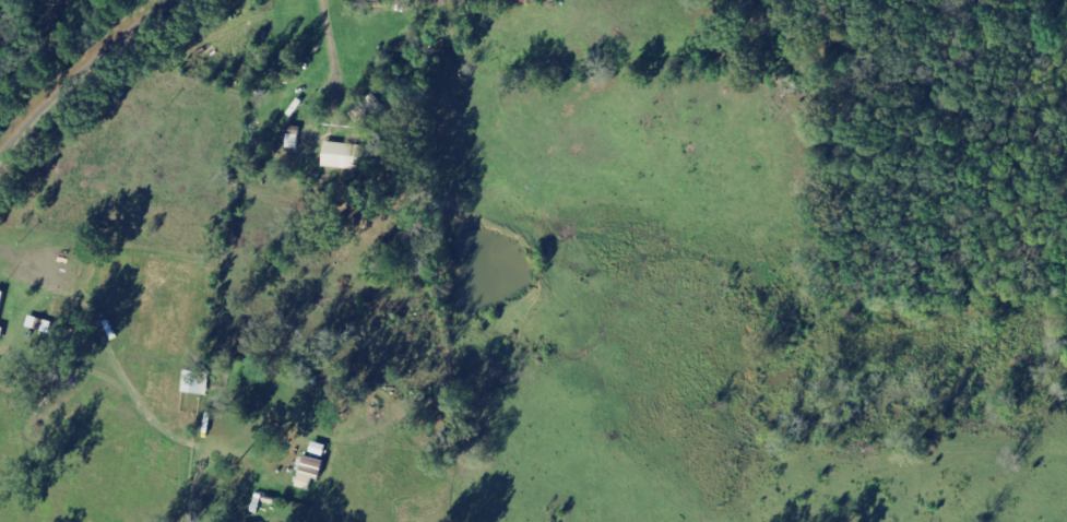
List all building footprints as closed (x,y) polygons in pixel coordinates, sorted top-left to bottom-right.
[(359,144),(329,144),(329,168),(358,169),(359,144)] [(211,396),(213,374),(188,371),(186,393),(211,396)]
